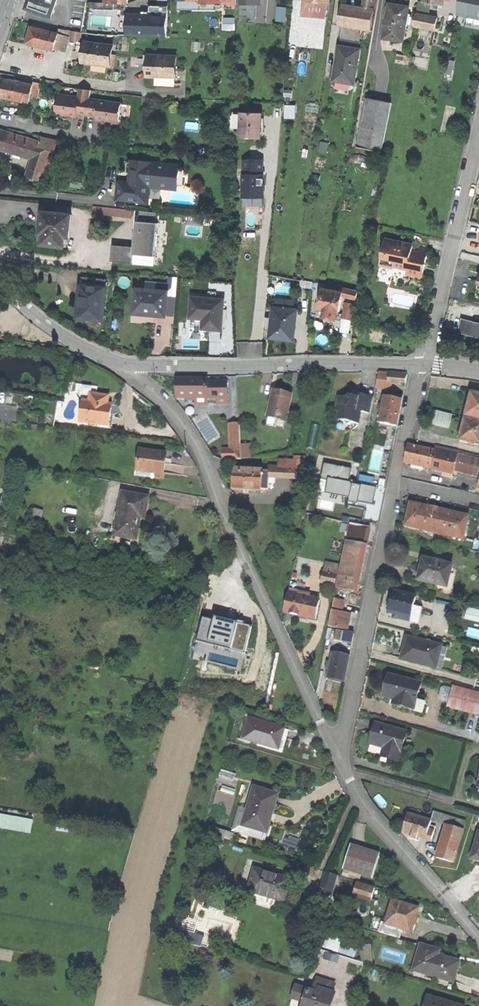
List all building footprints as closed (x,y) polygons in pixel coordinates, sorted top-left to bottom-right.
[(27,8),(52,17),(58,0),(30,0),(27,8)] [(364,10),(374,11),(375,0),(366,0),(364,10)] [(458,13),(478,17),(478,0),(460,0),(458,13)] [(429,16),(431,3),(424,2),(419,1),(417,14),(429,16)] [(390,4),(383,38),(403,42),(407,19),(409,8),(390,4)] [(256,5),(241,5),(241,21),(256,21),(256,5)] [(371,30),(374,11),(364,10),(342,6),(339,25),(362,28),(371,30)] [(276,21),(285,23),(287,8),(277,7),(276,21)] [(417,14),(414,26),(436,30),(437,23),(438,17),(429,16),(417,14)] [(141,16),(128,15),(127,35),(131,35),(167,36),(168,17),(141,16)] [(235,19),(224,19),(224,29),(235,29),(235,21),(235,19)] [(54,50),(54,48),(58,35),(58,34),(30,26),(27,38),(26,43),(36,46),(46,48),(54,50)] [(58,34),(58,35),(67,37),(70,38),(71,31),(70,30),(59,29),(58,34)] [(67,37),(58,35),(54,48),(64,51),(67,37)] [(342,37),(341,47),(351,49),(353,43),(350,39),(342,37)] [(113,45),(85,42),(84,49),(82,62),(110,66),(111,56),(113,45)] [(351,49),(341,47),(340,47),(337,61),(334,78),(334,80),(337,81),(350,83),(354,84),(359,50),(351,49)] [(156,77),(173,78),(176,78),(176,69),(177,56),(149,55),(149,57),(148,64),(148,77),(156,77)] [(172,86),(173,78),(156,77),(156,85),(172,86)] [(31,102),(31,101),(34,85),(34,84),(5,79),(3,91),(2,97),(31,102)] [(336,89),(349,92),(350,83),(337,81),(336,89)] [(34,85),(31,101),(37,102),(40,86),(34,85)] [(81,89),(80,98),(90,99),(91,90),(81,89)] [(78,114),(80,98),(59,96),(57,115),(68,116),(78,117),(78,114)] [(98,116),(100,100),(90,99),(80,98),(78,114),(98,116)] [(357,146),(382,152),(392,103),(385,102),(379,101),(373,99),(367,98),(357,146)] [(122,103),(100,100),(98,116),(98,119),(102,120),(103,120),(119,122),(122,103)] [(296,106),(285,105),(285,118),(296,118),(296,106)] [(240,130),(241,113),(232,112),(230,129),(240,130)] [(261,114),(241,113),(240,130),(240,136),(260,137),(261,123),(261,117),(261,114)] [(42,136),(41,142),(0,129),(0,148),(34,158),(29,176),(43,181),(52,150),(56,152),(58,140),(42,136)] [(118,181),(116,200),(148,205),(151,182),(179,185),(180,164),(132,159),(131,173),(131,176),(130,183),(118,181)] [(250,160),(244,159),(243,198),(264,198),(264,185),(263,185),(263,175),(261,175),(261,160),(250,160)] [(264,198),(243,198),(243,207),(264,207),(264,198)] [(93,213),(132,217),(132,210),(93,207),(93,213)] [(140,211),(140,222),(156,223),(157,212),(140,211)] [(69,237),(71,215),(42,212),(40,234),(43,234),(42,244),(50,245),(64,247),(65,237),(69,237)] [(140,222),(137,221),(136,237),(135,247),(134,255),(155,257),(158,223),(156,223),(140,222)] [(394,265),(408,268),(406,274),(422,277),(425,264),(421,263),(424,250),(421,249),(413,247),(413,245),(385,239),(379,265),(394,268),(394,265)] [(133,263),(134,255),(135,247),(113,245),(112,262),(133,263)] [(82,277),(81,284),(106,286),(107,279),(82,277)] [(169,285),(167,285),(167,291),(168,291),(168,293),(176,293),(177,279),(170,278),(169,285)] [(313,283),(301,281),(300,288),(312,289),(313,283)] [(106,286),(81,284),(79,317),(91,318),(103,319),(106,286)] [(159,290),(136,288),(134,313),(149,315),(166,316),(166,315),(168,293),(168,291),(167,291),(167,285),(159,284),(159,290)] [(339,313),(343,296),(343,292),(341,292),(322,288),(319,302),(316,302),(314,309),(324,311),(330,312),(338,313),(339,313)] [(342,288),(341,292),(343,292),(343,296),(356,298),(358,291),(342,288)] [(176,293),(168,293),(166,315),(174,315),(176,293)] [(224,300),(192,298),(191,318),(203,319),(210,319),(209,329),(222,330),(224,300)] [(277,300),(277,307),(293,309),(294,301),(277,300)] [(343,317),(353,319),(355,304),(346,303),(343,317)] [(294,341),(298,310),(293,309),(277,307),(273,307),(270,338),(281,339),(294,341)] [(337,320),(338,313),(330,312),(324,311),(323,318),(337,320)] [(461,318),(457,333),(478,339),(478,323),(461,318)] [(398,382),(405,383),(407,375),(379,372),(376,388),(391,391),(393,382),(398,382)] [(207,404),(207,398),(207,382),(207,379),(177,379),(177,393),(177,398),(196,398),(196,404),(207,404)] [(207,382),(207,398),(217,398),(217,403),(227,403),(227,381),(207,382)] [(108,404),(109,396),(103,396),(97,395),(95,403),(90,402),(91,394),(96,395),(98,387),(77,385),(76,392),(78,393),(78,394),(83,401),(80,422),(109,426),(111,414),(106,413),(108,404)] [(267,417),(285,421),(292,395),(274,390),(271,400),(267,417)] [(386,396),(381,422),(397,425),(401,410),(404,394),(396,392),(395,398),(386,396)] [(472,394),(472,396),(468,397),(467,402),(469,405),(466,415),(478,419),(478,396),(472,394)] [(336,409),(339,413),(343,420),(347,425),(352,423),(359,423),(361,412),(371,414),(374,398),(358,395),(358,398),(355,397),(354,400),(349,399),(339,396),(336,409)] [(434,423),(448,427),(451,415),(437,411),(434,423)] [(465,419),(462,430),(459,432),(458,436),(460,440),(471,443),(478,446),(478,423),(465,419)] [(231,445),(241,445),(241,443),(240,422),(230,423),(231,445)] [(223,459),(242,459),(241,445),(231,445),(231,447),(223,447),(223,459)] [(431,469),(435,450),(408,445),(407,453),(404,464),(431,469)] [(435,450),(431,469),(453,474),(454,470),(457,456),(458,453),(435,448),(435,450)] [(139,475),(165,478),(167,465),(168,453),(142,450),(139,475)] [(457,456),(454,470),(478,475),(478,460),(457,456)] [(269,466),(269,471),(269,476),(304,478),(302,461),(279,460),(279,467),(269,466)] [(320,479),(328,481),(328,479),(348,483),(351,469),(324,463),(320,479)] [(261,490),(262,470),(234,469),(233,489),(247,490),(261,490)] [(348,483),(328,479),(328,481),(325,494),(349,498),(352,486),(351,483),(348,483)] [(355,481),(354,484),(361,486),(358,502),(374,505),(377,485),(355,481)] [(354,484),(351,483),(352,486),(349,498),(349,502),(358,504),(358,502),(361,486),(354,484)] [(145,519),(149,497),(123,493),(115,535),(137,539),(140,522),(140,518),(145,519)] [(405,526),(434,533),(440,509),(424,505),(410,502),(405,526)] [(33,524),(40,525),(43,510),(36,509),(33,524)] [(463,539),(469,516),(457,513),(440,509),(434,533),(463,539)] [(349,526),(346,541),(364,545),(367,529),(349,526)] [(336,588),(354,591),(364,545),(346,541),(336,588)] [(447,588),(453,566),(423,559),(421,570),(418,581),(447,588)] [(322,582),(335,584),(338,571),(324,569),(322,582)] [(414,606),(416,597),(394,592),(391,601),(389,613),(394,614),(399,615),(398,619),(410,622),(414,606)] [(316,619),(320,600),(309,598),(297,596),(288,594),(284,612),(301,616),(316,619)] [(334,601),(332,610),(340,612),(342,602),(334,601)] [(422,608),(414,606),(410,622),(419,624),(422,608)] [(478,623),(478,610),(468,608),(465,619),(478,623)] [(328,626),(346,630),(350,614),(340,612),(332,610),(328,626)] [(335,641),(352,644),(354,634),(337,631),(335,641)] [(441,647),(407,638),(404,648),(401,659),(436,668),(441,647)] [(447,648),(441,647),(436,668),(441,669),(447,648)] [(327,677),(345,680),(351,654),(333,651),(330,665),(327,677)] [(400,705),(414,709),(416,700),(421,684),(389,675),(384,696),(395,699),(401,700),(400,705)] [(453,687),(478,694),(478,690),(454,684),(453,687)] [(453,687),(449,703),(478,710),(478,694),(453,687)] [(416,700),(414,709),(413,711),(422,713),(425,702),(416,700)] [(478,711),(478,710),(449,703),(448,706),(478,714),(478,711)] [(262,743),(279,748),(281,739),(284,729),(249,719),(244,739),(262,745),(262,743)] [(398,762),(406,733),(375,724),(369,743),(384,748),(381,757),(385,758),(398,762)] [(253,787),(247,809),(242,825),(265,832),(270,817),(276,794),(253,787)] [(448,804),(450,796),(431,791),(429,799),(448,804)] [(263,839),(265,832),(242,825),(247,809),(239,806),(232,830),(263,839)] [(408,813),(420,816),(422,811),(410,808),(408,813)] [(447,824),(461,828),(464,820),(433,811),(430,819),(432,820),(447,824)] [(420,816),(408,813),(403,831),(411,834),(410,837),(413,838),(418,840),(419,836),(432,840),(436,826),(430,824),(432,820),(430,819),(420,816)] [(32,833),(34,821),(0,815),(0,828),(32,833)] [(452,860),(461,828),(447,824),(437,856),(452,860)] [(212,829),(209,836),(224,840),(226,833),(212,829)] [(344,868),(373,877),(380,854),(351,845),(344,868)] [(248,891),(284,902),(290,880),(274,876),(254,869),(248,891)] [(336,883),(338,876),(325,872),(323,879),(336,883)] [(332,897),(336,883),(323,879),(319,893),(332,897)] [(372,899),(374,889),(357,883),(354,894),(372,899)] [(329,907),(332,897),(319,893),(316,903),(329,907)] [(392,901),(387,920),(386,925),(402,929),(412,932),(415,921),(419,908),(392,901)] [(399,938),(402,929),(386,925),(387,920),(373,917),(370,929),(399,938)] [(323,948),(354,958),(358,944),(328,934),(323,948)] [(413,970),(453,982),(456,971),(459,962),(438,955),(439,950),(421,944),(413,970)] [(371,945),(360,946),(361,962),(374,965),(371,945)] [(316,978),(313,986),(332,992),(334,984),(316,978)] [(335,993),(332,992),(313,986),(312,992),(295,986),(291,998),(301,1002),(300,1005),(331,1005),(335,993)] [(427,996),(424,1005),(462,1005),(427,996)]
